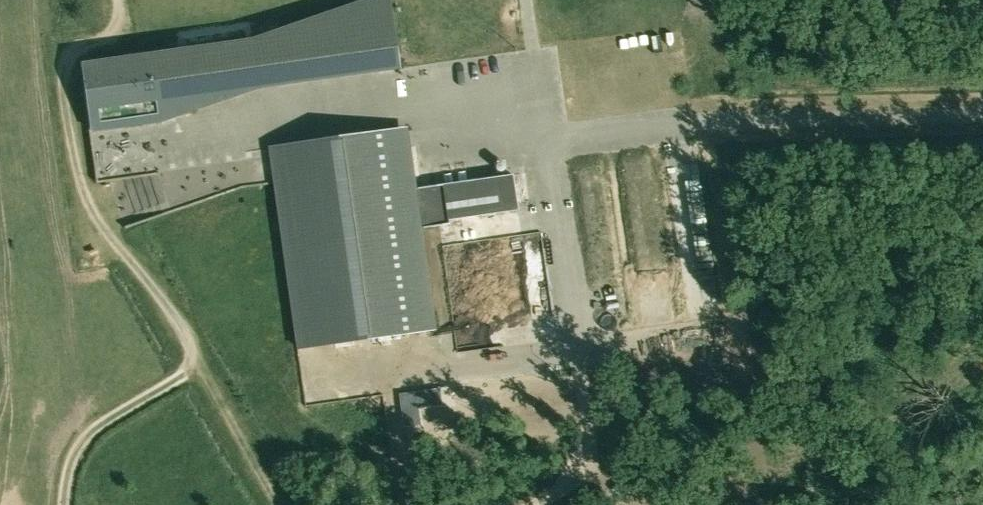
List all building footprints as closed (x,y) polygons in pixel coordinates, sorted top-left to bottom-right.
[(95,88),(101,126),(159,118),(149,51),(80,61),(84,90),(95,88)] [(562,57),(564,68),(580,66),(579,55),(562,57)] [(269,88),(249,93),(250,96),(210,106),(213,118),(273,103),(269,88)] [(270,144),(297,345),(435,327),(422,228),(448,224),(448,217),(519,208),(514,171),(419,184),(415,157),(411,158),(410,144),(391,146),(389,128),(270,144)] [(533,220),(438,230),(439,247),(465,245),(466,256),(506,251),(505,233),(534,230),(533,220)]
